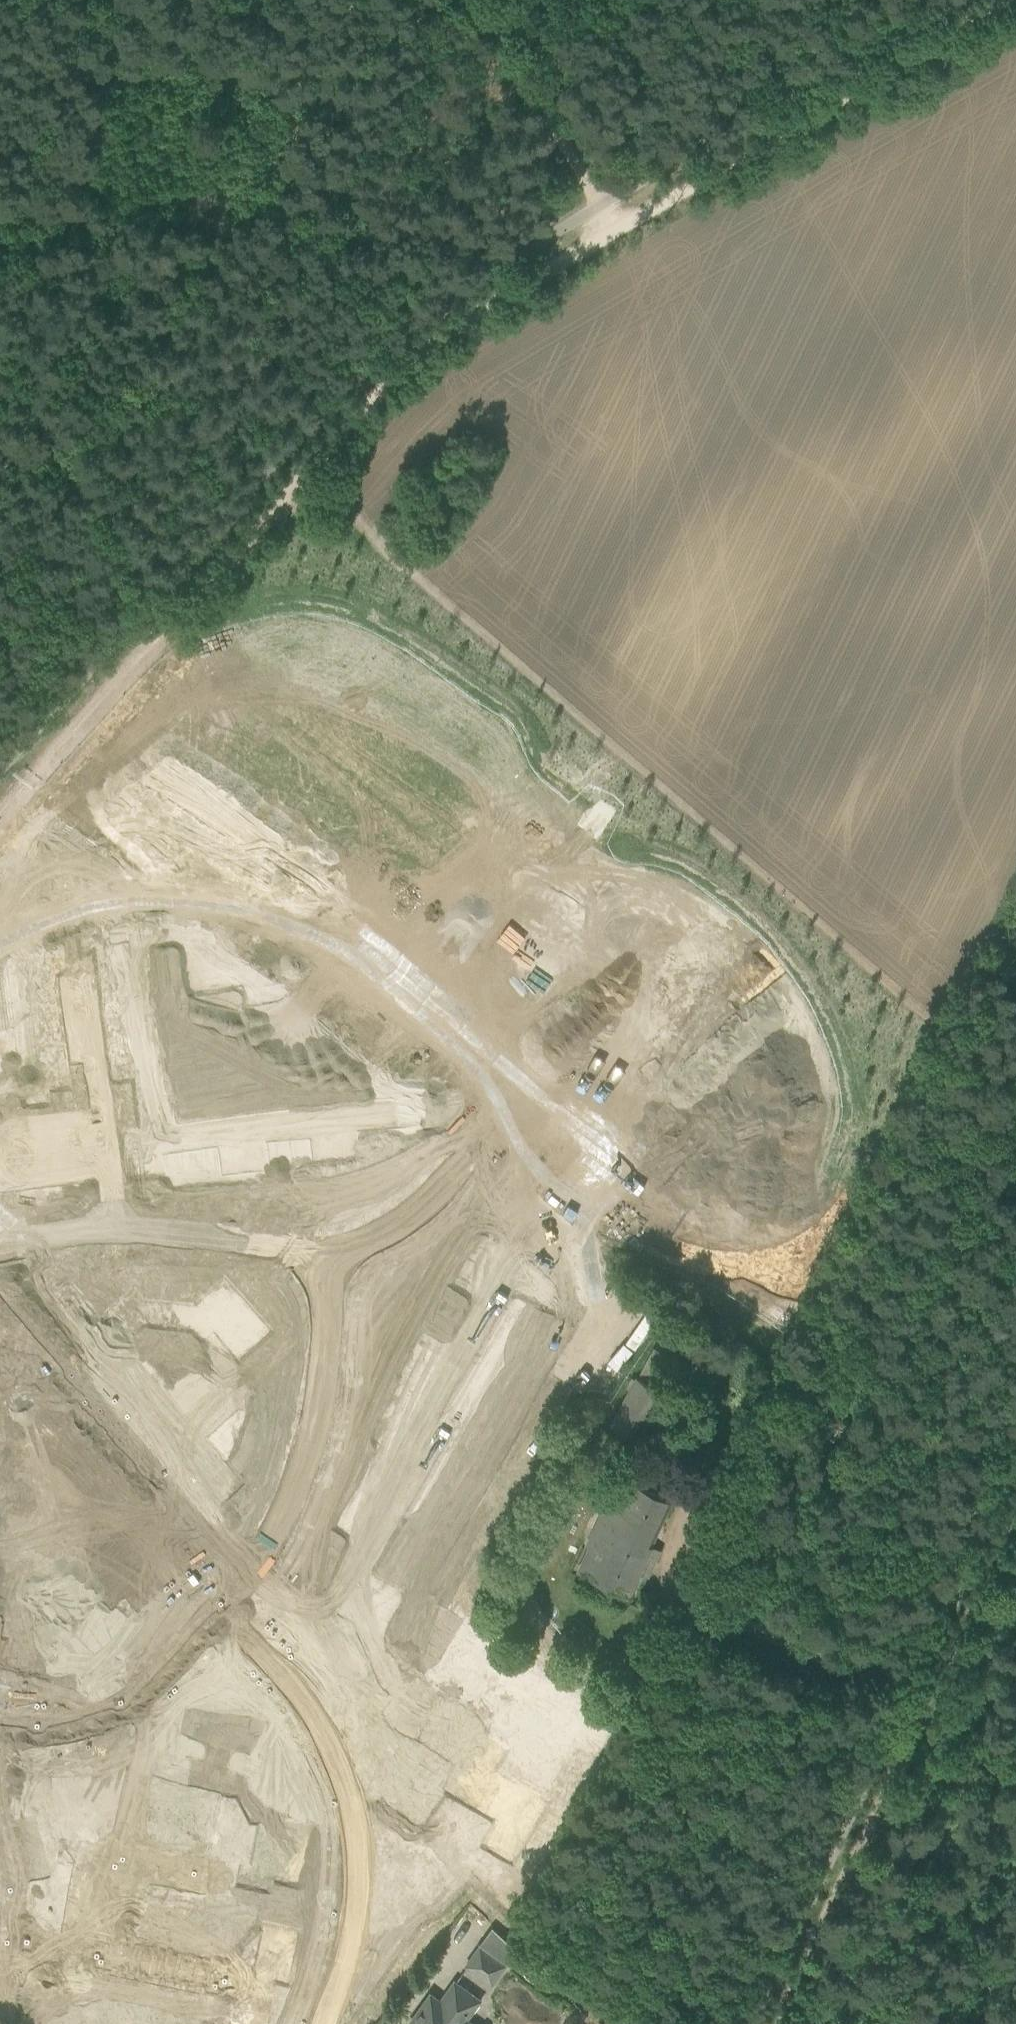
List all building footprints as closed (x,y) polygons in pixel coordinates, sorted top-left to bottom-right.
[(242,757),(241,775),(242,775),(252,775),(254,775),(255,758),(242,757)] [(204,760),(202,799),(230,801),(232,761),(204,760)] [(447,767),(447,781),(464,782),(464,780),(465,770),(465,768),(447,767)] [(254,778),(253,799),(280,800),(279,823),(315,824),(316,805),(316,795),(288,793),(289,780),(254,778)] [(703,890),(697,895),(704,905),(711,900),(703,890)] [(694,903),(684,910),(689,917),(699,909),(694,903)] [(684,910),(675,918),(680,924),(689,917),(684,910)] [(131,923),(93,928),(96,951),(133,946),(131,923)] [(720,924),(705,936),(729,966),(744,954),(720,924)] [(664,927),(654,934),(660,941),(669,933),(664,927)] [(171,929),(163,930),(164,942),(172,941),(171,929)] [(654,934),(645,942),(650,948),(660,941),(654,934)] [(705,936),(690,948),(714,978),(729,966),(705,936)] [(172,941),(164,942),(166,954),(174,953),(172,941)] [(133,946),(96,951),(96,952),(98,951),(100,972),(136,967),(133,946)] [(257,976),(245,977),(248,1002),(262,1000),(261,990),(283,988),(278,947),(254,950),(257,976)] [(690,948),(675,960),(699,990),(714,978),(690,948)] [(634,951),(624,959),(630,965),(639,957),(634,951)] [(624,959),(615,966),(620,972),(630,965),(624,959)] [(675,960),(660,972),(684,1002),(699,990),(675,960)] [(660,972),(645,984),(669,1014),(684,1002),(660,972)] [(170,973),(162,974),(163,986),(171,985),(170,973)] [(604,975),(595,983),(600,989),(609,981),(604,975)] [(54,978),(16,982),(19,1004),(55,999),(52,979),(54,979),(54,978)] [(595,983),(585,990),(590,997),(600,989),(595,983)] [(645,984),(630,996),(655,1026),(669,1014),(645,984)] [(171,985),(163,986),(165,998),(173,997),(171,985)] [(769,985),(754,997),(779,1028),(794,1016),(769,985)] [(754,997),(739,1010),(764,1040),(779,1028),(754,997)] [(55,999),(19,1004),(22,1025),(58,1021),(55,999)] [(739,1010),(724,1022),(749,1052),(764,1040),(739,1010)] [(175,1016),(167,1017),(169,1029),(177,1028),(175,1016)] [(58,1021),(22,1025),(24,1047),(60,1042),(58,1021)] [(724,1022),(709,1034),(734,1064),(749,1052),(724,1022)] [(177,1028),(169,1029),(170,1040),(178,1040),(177,1028)] [(709,1034),(695,1046),(719,1076),(734,1064),(709,1034)] [(819,1034),(813,1039),(820,1049),(827,1044),(819,1034)] [(60,1042),(24,1047),(27,1068),(65,1063),(64,1062),(63,1062),(60,1042)] [(807,1044),(798,1051),(803,1058),(812,1050),(807,1044)] [(695,1046),(680,1058),(704,1088),(719,1076),(695,1046)] [(179,1049),(171,1050),(173,1062),(181,1061),(179,1049)] [(798,1051),(788,1059),(793,1065),(803,1058),(798,1051)] [(680,1058),(665,1070),(689,1100),(704,1088),(680,1058)] [(65,1063),(27,1068),(30,1090),(67,1086),(65,1063)] [(777,1068),(768,1075),(773,1082),(782,1074),(777,1068)] [(665,1070),(649,1082),(673,1113),(689,1100),(665,1070)] [(768,1075),(758,1083),(764,1089),(773,1082),(768,1075)] [(422,1085),(395,1088),(401,1133),(427,1130),(422,1085)] [(747,1092),(738,1099),(743,1106),(752,1098),(747,1092)] [(168,1098),(143,1101),(145,1115),(170,1112),(168,1098)] [(738,1099),(728,1107),(734,1113),(743,1106),(738,1099)] [(353,1116),(331,1119),(336,1160),(360,1157),(357,1131),(369,1129),(366,1105),(352,1107),(353,1116)] [(308,1112),(294,1114),(297,1138),(309,1137),(313,1162),(336,1160),(331,1119),(309,1122),(308,1112)] [(717,1116),(708,1124),(713,1130),(723,1122),(717,1116)] [(708,1124),(699,1131),(704,1137),(713,1130),(708,1124)] [(150,1130),(123,1133),(129,1179),(155,1176),(150,1130)] [(225,1283),(194,1310),(210,1327),(220,1318),(240,1301),(225,1283)] [(133,1294),(123,1303),(139,1321),(150,1312),(133,1294)] [(220,1318),(210,1327),(210,1328),(221,1319),(246,1348),(265,1332),(240,1303),(241,1301),(240,1301),(220,1318)] [(123,1303),(113,1312),(129,1330),(139,1321),(123,1303)] [(684,1388),(665,1378),(659,1375),(670,1354),(655,1346),(637,1380),(635,1379),(610,1425),(640,1442),(652,1420),(663,1426),(684,1388)] [(171,1357),(165,1362),(172,1371),(178,1366),(173,1360),(171,1357)] [(181,1379),(175,1384),(183,1393),(189,1388),(181,1379)] [(189,1388),(183,1393),(191,1402),(197,1397),(189,1388)] [(204,1405),(198,1410),(206,1419),(212,1414),(204,1405)] [(212,1414),(206,1419),(214,1428),(220,1423),(212,1414)] [(227,1431),(221,1436),(229,1445),(235,1440),(227,1431)] [(617,1475),(587,1540),(607,1549),(594,1578),(628,1594),(671,1501),(617,1475)] [(476,1743),(448,1789),(471,1802),(498,1756),(476,1743)] [(125,1776),(122,1787),(130,1789),(133,1777),(125,1776)] [(152,1781),(150,1789),(162,1792),(163,1784),(152,1781)] [(163,1784),(162,1792),(173,1794),(175,1786),(163,1784)] [(507,1811),(487,1845),(510,1858),(538,1812),(516,1799),(521,1791),(509,1784),(497,1805),(507,1811)] [(189,1789),(187,1797),(199,1800),(201,1792),(189,1789)] [(201,1792),(199,1800),(211,1802),(213,1794),(201,1792)] [(120,1800),(112,1839),(131,1843),(139,1805),(120,1800)] [(139,1805),(131,1843),(150,1847),(158,1809),(139,1805)] [(158,1809),(150,1847),(158,1848),(169,1851),(177,1813),(158,1809)] [(177,1813),(169,1851),(177,1852),(188,1855),(196,1817),(177,1813)] [(196,1817),(188,1855),(207,1859),(215,1821),(196,1817)] [(153,1880),(152,1888),(163,1890),(165,1883),(153,1880)] [(165,1883),(163,1890),(175,1893),(177,1885),(165,1883)] [(191,1888),(189,1896),(201,1898),(203,1891),(191,1888)] [(203,1891),(201,1898),(213,1901),(214,1893),(203,1891)] [(232,1897),(230,1909),(238,1910),(240,1898),(232,1897)] [(240,1898),(238,1910),(246,1912),(248,1900),(240,1898)] [(140,1903),(132,1941),(152,1946),(160,1907),(140,1903)] [(160,1907),(152,1946),(170,1949),(179,1911),(160,1907)] [(179,1911),(170,1949),(189,1953),(197,1915),(179,1911)] [(197,1915),(189,1953),(200,1956),(208,1957),(216,1919),(197,1915)] [(216,1919),(208,1957),(209,1958),(227,1961),(235,1923),(216,1919)] [(235,1923),(227,1961),(242,1965),(246,1966),(254,1928),(235,1923)] [(481,1944),(465,1966),(491,1985),(493,1982),(507,1963),(481,1944)] [(522,1950),(514,1961),(516,1963),(525,1969),(534,1957),(522,1950)] [(70,1967),(62,2005),(80,2009),(88,1971),(70,1967)] [(88,1971),(80,2009),(99,2013),(107,1975),(88,1971)] [(133,1981),(125,2019),(144,2023),(152,1985),(133,1981)] [(424,2002),(413,2018),(421,2023),(473,2023),(466,2019),(480,2000),(454,1981),(441,1999),(431,1992),(424,2002)] [(144,2023),(150,2023),(164,2023),(171,1989),(152,1985),(144,2023)] [(164,2023),(183,2023),(190,1993),(171,1989),(164,2023)] [(183,2023),(203,2023),(209,1997),(190,1993),(183,2023)] [(203,2023),(223,2023),(228,2001),(209,1997),(203,2023)] [(623,2023),(637,2023),(639,2020),(641,2016),(630,2011),(623,2023)]
